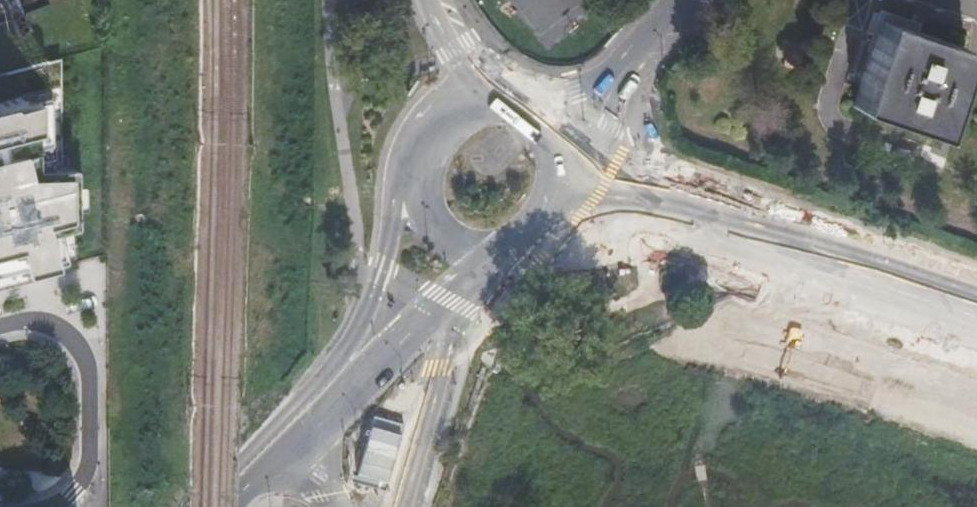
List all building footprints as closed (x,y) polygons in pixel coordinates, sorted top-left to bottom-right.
[(52,3),(51,0),(0,0),(0,20),(52,3)] [(882,18),(851,104),(934,132),(963,48),(882,18)] [(69,264),(60,230),(75,226),(74,167),(47,167),(46,89),(39,64),(0,74),(0,282),(69,264)]
